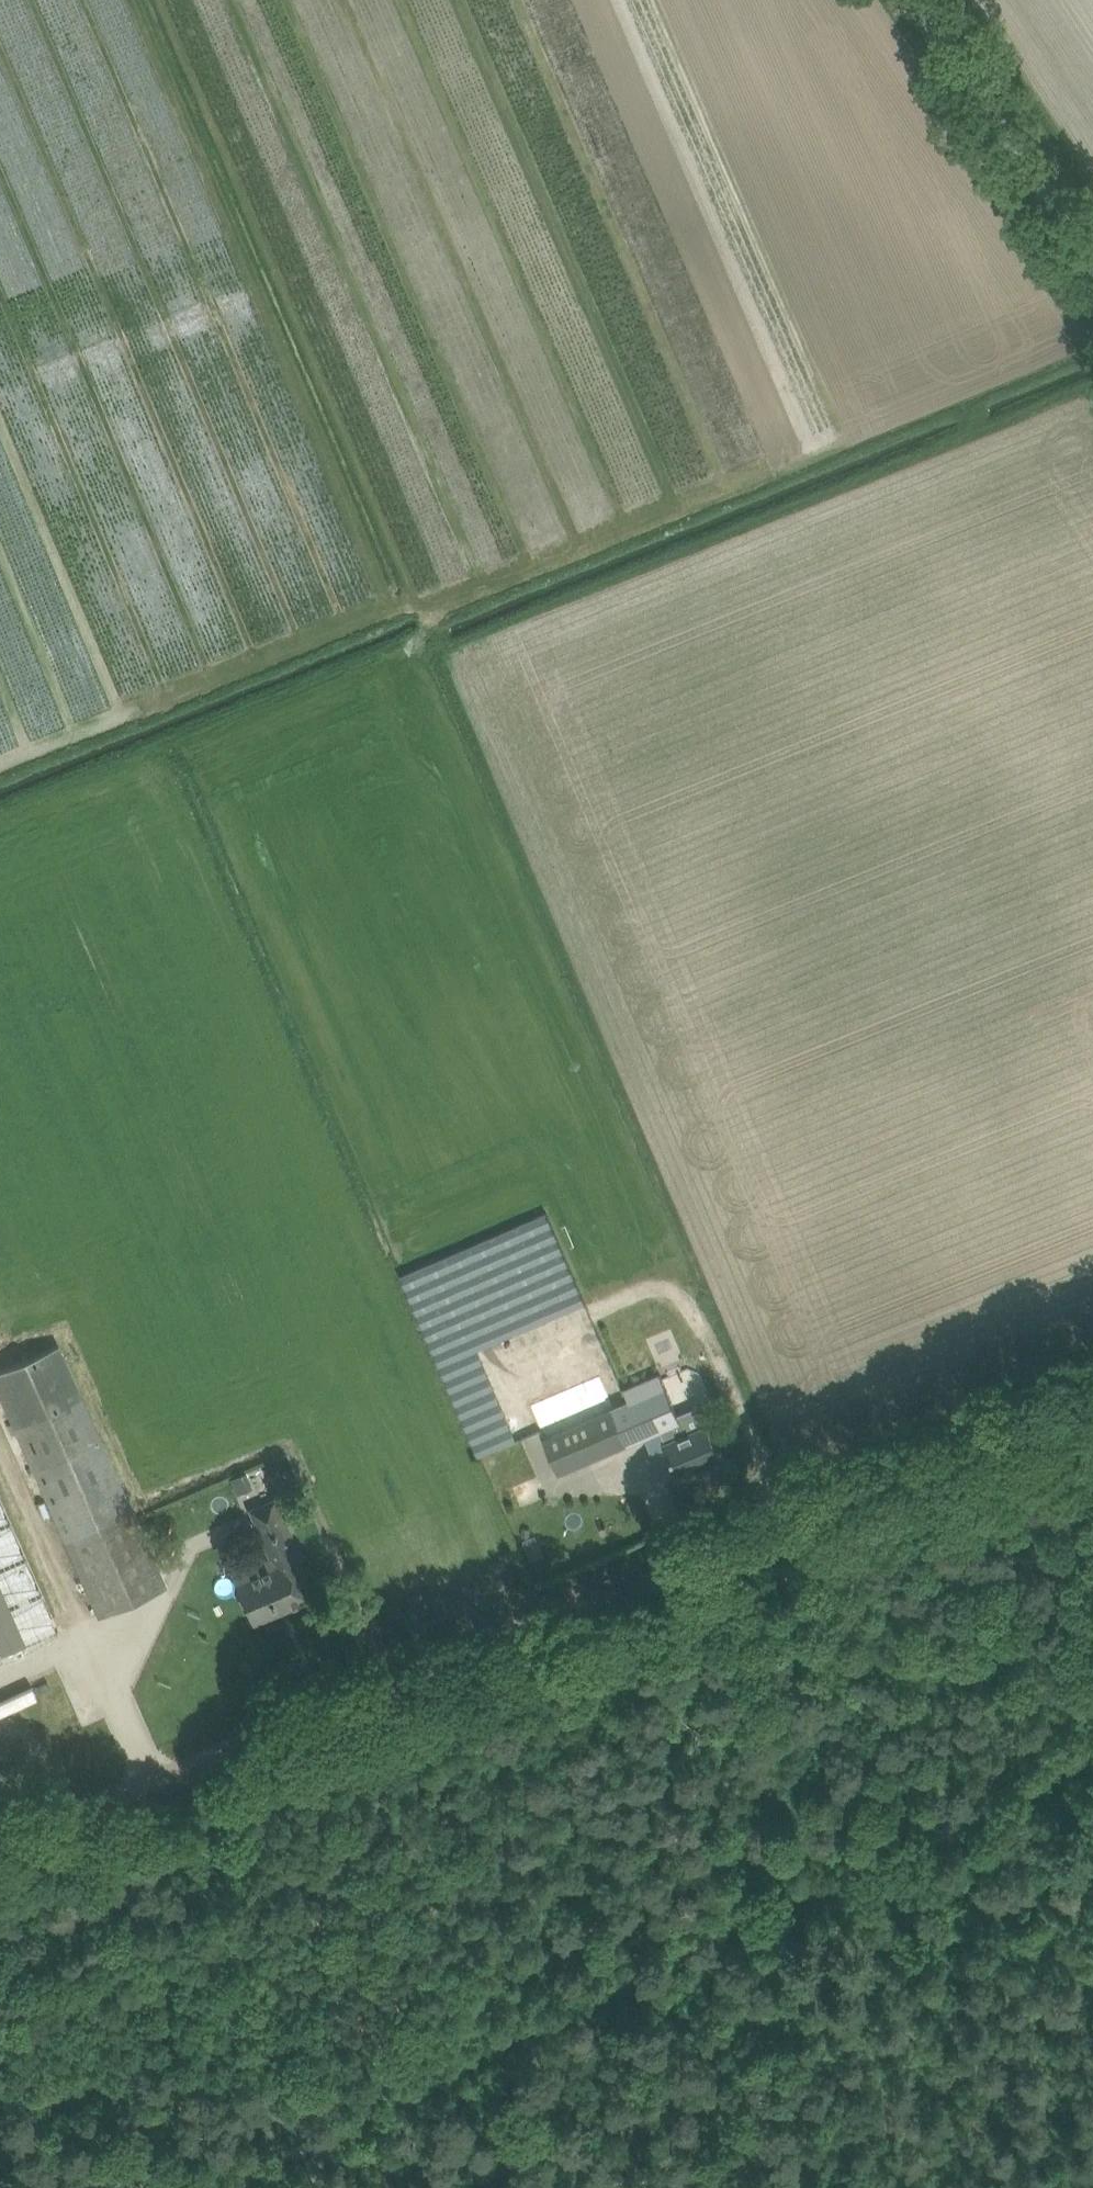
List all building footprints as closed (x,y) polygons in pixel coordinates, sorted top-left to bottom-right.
[(60,715),(105,702),(94,664),(76,669),(81,685),(58,692),(60,701),(57,702),(60,715)] [(551,1214),(400,1268),(426,1341),(434,1338),(448,1379),(458,1376),(453,1363),(476,1355),(469,1335),(447,1343),(441,1327),(574,1280),(551,1214)] [(97,1615),(99,1614),(166,1586),(157,1565),(59,1343),(0,1369),(0,1396),(97,1615)] [(630,1400),(544,1437),(559,1472),(661,1428),(667,1442),(666,1442),(679,1472),(719,1455),(710,1434),(706,1425),(682,1435),(676,1422),(680,1420),(660,1372),(624,1387),(630,1400)] [(295,1560),(302,1557),(276,1496),(250,1507),(275,1565),(238,1580),(234,1571),(233,1572),(254,1620),(310,1596),(295,1560)] [(58,1632),(0,1501),(0,1657),(58,1632)]
